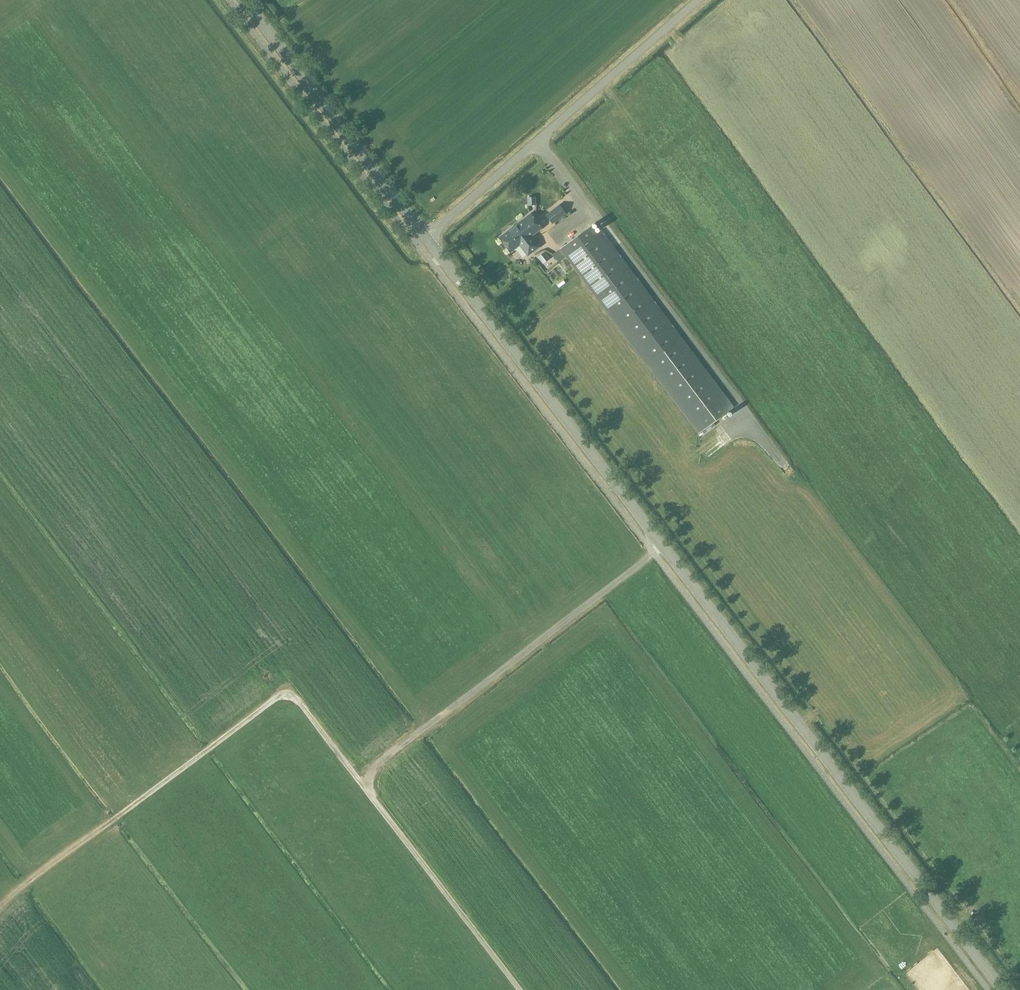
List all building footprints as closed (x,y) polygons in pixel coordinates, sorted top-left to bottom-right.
[(559,205),(546,215),(553,224),(566,214),(559,205)] [(497,229),(502,235),(529,215),(525,209),(497,229)] [(542,228),(531,214),(501,237),(512,251),(520,245),(528,256),(539,247),(531,236),(542,228)] [(734,407),(682,338),(601,230),(597,233),(591,226),(560,249),(553,255),(559,263),(566,257),(699,434),(734,407)] [(538,257),(542,263),(549,258),(544,252),(538,257)] [(769,439),(764,443),(783,466),(788,462),(769,439)]
